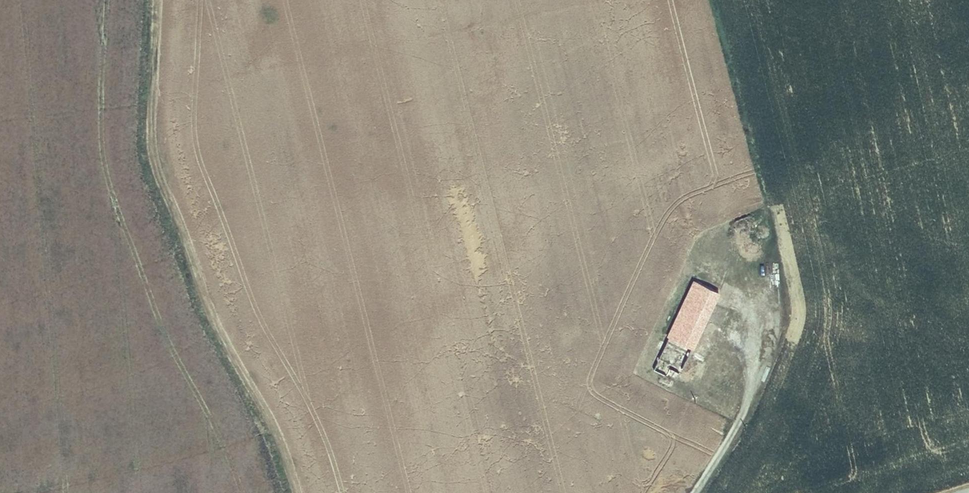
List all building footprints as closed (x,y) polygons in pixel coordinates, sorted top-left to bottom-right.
[(722,284),(699,273),(693,288),(716,298),(722,284)] [(652,377),(676,387),(716,298),(693,288),(652,377)] [(718,323),(724,308),(713,304),(707,319),(718,323)]
